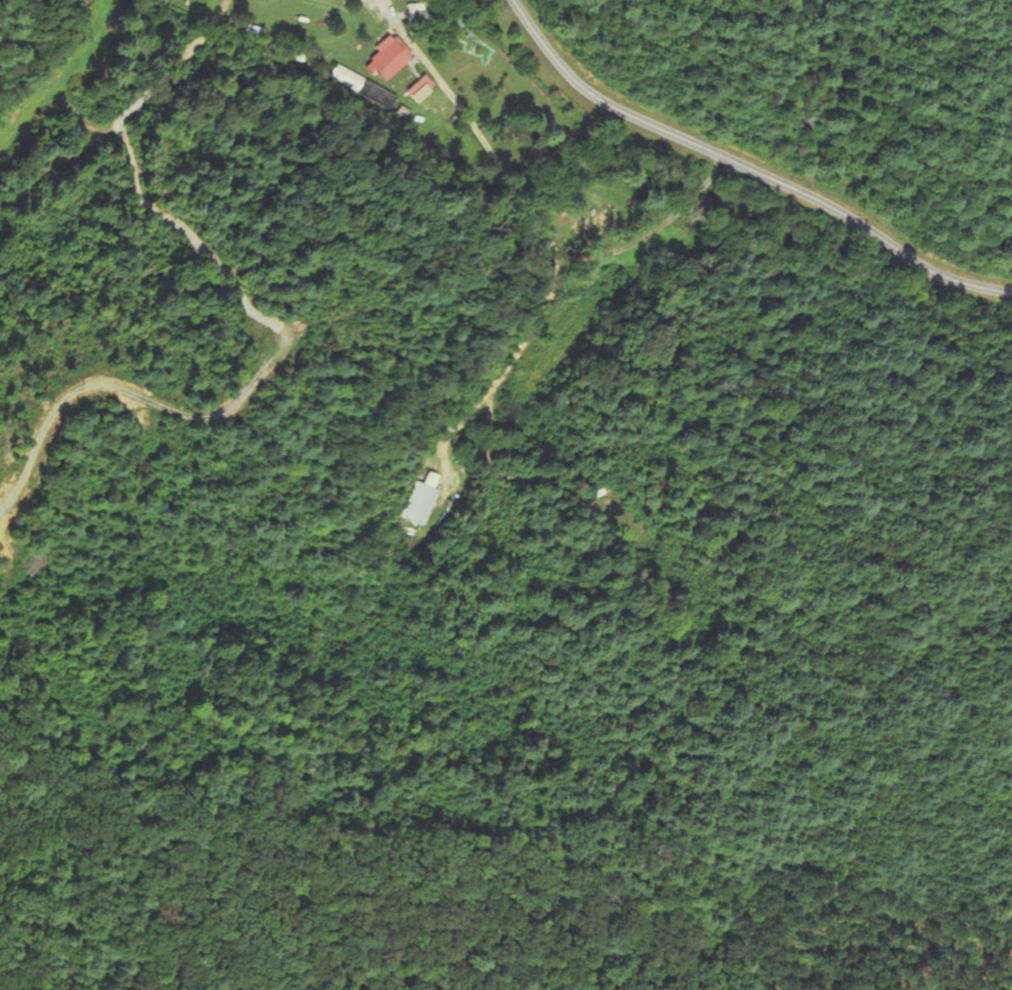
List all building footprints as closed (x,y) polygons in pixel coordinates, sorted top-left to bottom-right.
[(375,47),(380,54),(365,65),(373,75),(380,70),(387,80),(415,59),(395,32),(375,47)] [(409,90),(420,102),(438,86),(427,74),(409,90)] [(426,526),(442,491),(435,488),(441,476),(430,471),(424,484),(419,481),(403,516),(426,526)]
